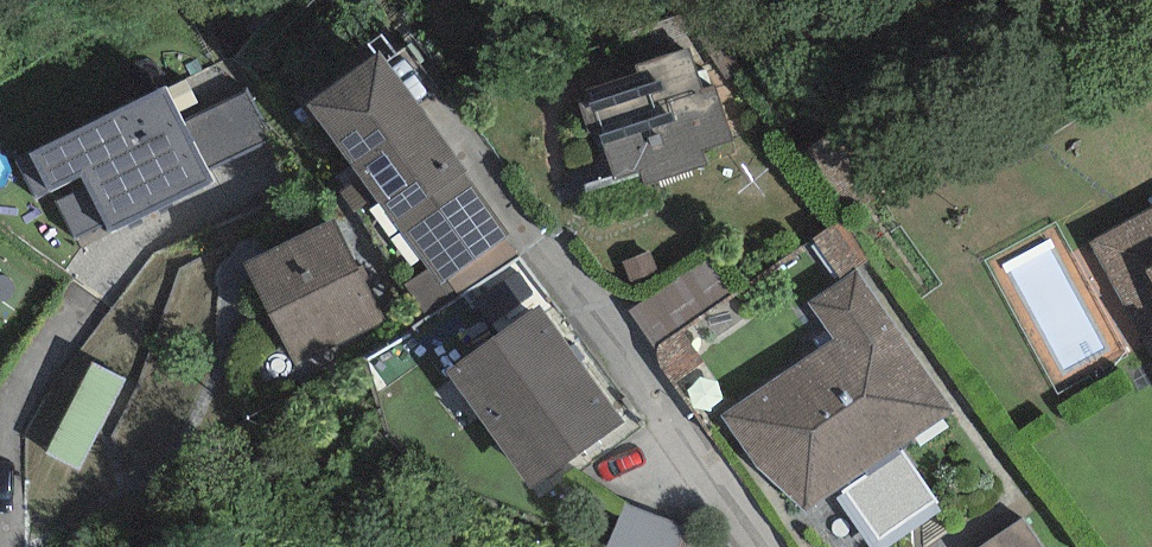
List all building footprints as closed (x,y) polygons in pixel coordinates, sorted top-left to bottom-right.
[(642,82),(593,98),(596,105),(581,110),(591,140),(598,137),(615,186),(644,177),(648,189),(707,170),(702,156),(733,146),(715,94),(703,98),(689,56),(639,73),(642,82)] [(518,254),(383,68),(315,117),(363,184),(335,203),(348,221),(376,200),(428,272),(405,288),(427,319),(518,254)] [(186,121),(172,93),(18,171),(40,214),(60,204),(79,243),(114,226),(119,237),(214,190),(206,174),(274,140),(248,90),(186,121)] [(388,318),(333,225),(246,276),(300,369),(388,318)] [(1106,252),(1151,339),(1151,228),(1106,252)] [(837,343),(724,423),(800,529),(961,413),(857,270),(809,305),(837,343)] [(624,432),(541,316),(459,376),(541,491),(624,432)] [(101,370),(57,463),(92,479),(136,387),(101,370)] [(1025,520),(981,546),(1043,546),(1025,520)]
